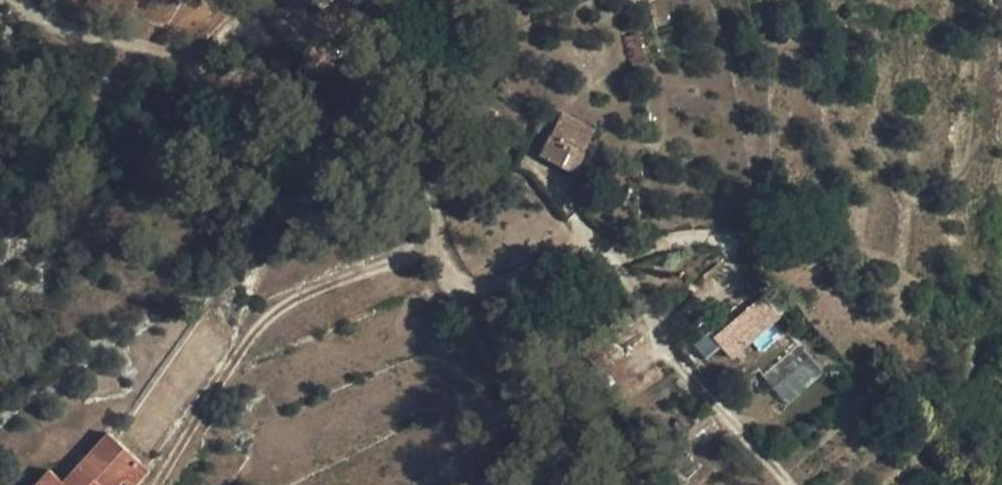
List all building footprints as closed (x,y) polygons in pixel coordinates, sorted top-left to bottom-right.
[(625,37),(631,63),(645,60),(639,34),(625,37)] [(563,113),(551,136),(584,153),(596,129),(563,113)] [(584,153),(551,136),(541,156),(574,173),(584,153)] [(767,308),(757,296),(715,332),(711,336),(717,344),(730,359),(751,341),(743,331),(754,322),(753,321),(767,308)] [(717,344),(711,336),(715,332),(709,325),(681,350),(694,364),(717,344)] [(764,378),(788,405),(824,373),(800,346),(764,378)] [(124,482),(141,462),(108,433),(64,482),(49,469),(35,484),(121,484),(124,482)] [(141,462),(124,481),(128,484),(138,484),(151,471),(141,462)]
